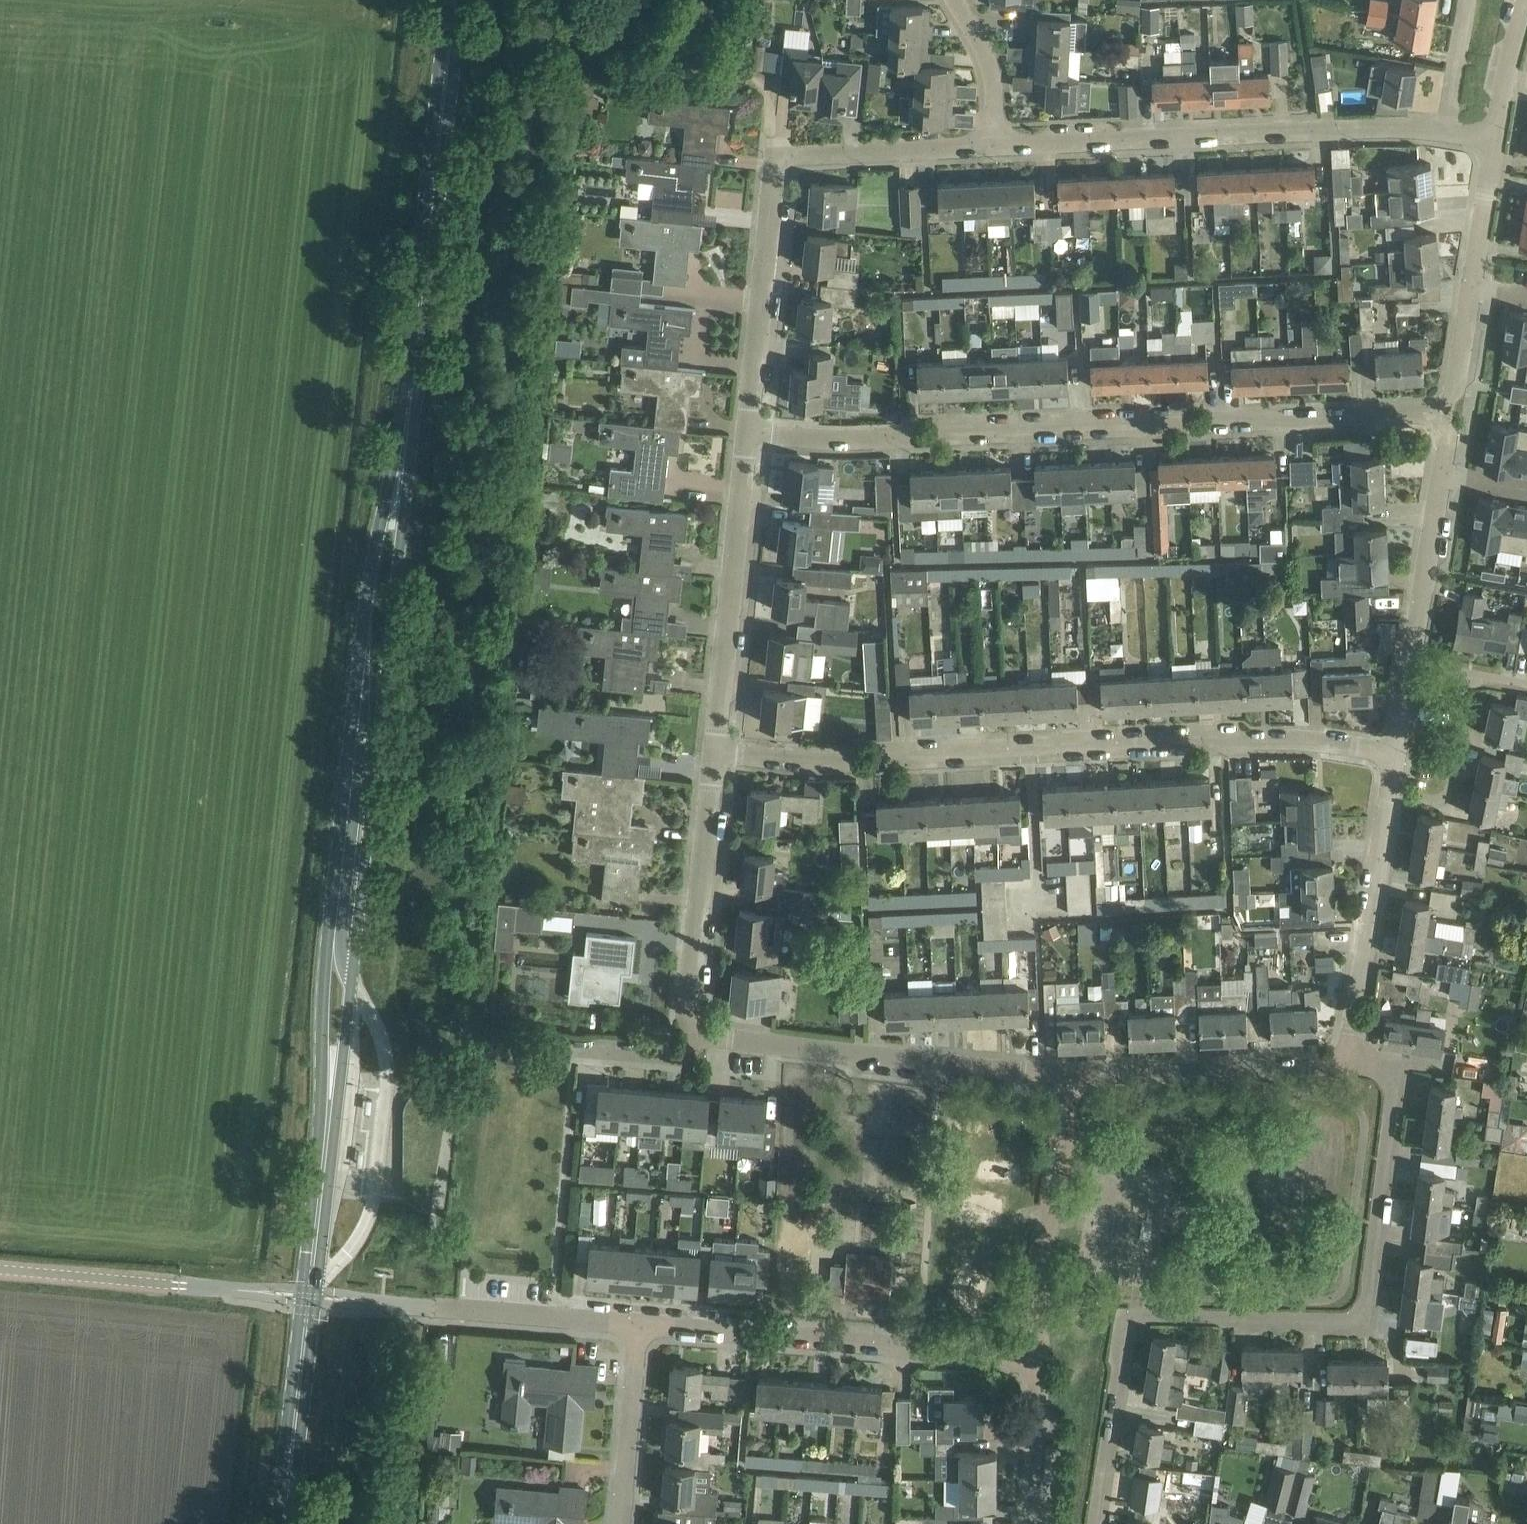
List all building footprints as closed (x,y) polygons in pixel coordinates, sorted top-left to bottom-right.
[(1030,9),(1040,10),(1041,0),(1030,0),(1030,9)] [(1088,0),(1078,0),(1077,11),(1087,11),(1088,0)] [(1140,6),(1140,0),(1117,0),(1116,13),(1139,15),(1140,6)] [(1368,9),(1386,12),(1388,0),(1387,0),(1370,0),(1368,9)] [(1400,15),(1431,20),(1435,0),(1402,0),(1402,2),(1400,15)] [(1237,23),(1254,22),(1252,2),(1236,3),(1237,23)] [(1177,13),(1177,4),(1158,5),(1158,6),(1141,6),(1141,31),(1159,31),(1159,14),(1177,13)] [(892,5),(890,25),(890,35),(927,37),(931,37),(932,23),(928,23),(929,7),(892,5)] [(1368,9),(1366,21),(1384,24),(1386,12),(1368,9)] [(1398,26),(1395,41),(1407,43),(1427,46),(1431,20),(1400,15),(1398,26)] [(1028,17),(1028,31),(1032,31),(1031,46),(1068,48),(1084,48),(1086,20),(1070,19),(1048,18),(1028,17)] [(1195,46),(1194,32),(1180,33),(1182,46),(1195,46)] [(903,64),(916,65),(929,66),(930,65),(930,52),(926,51),(927,37),(890,35),(888,64),(903,64)] [(1287,71),(1286,39),(1271,40),(1272,72),(1287,71)] [(1238,47),(1240,100),(1269,98),(1268,73),(1254,74),(1252,42),(1238,43),(1238,47)] [(783,51),(780,71),(792,73),(789,100),(817,103),(820,77),(821,67),(822,58),(822,55),(808,53),(808,46),(783,43),(783,51)] [(1029,75),(1037,76),(1066,77),(1066,76),(1068,48),(1031,46),(1027,45),(1026,59),(1030,60),(1029,75)] [(1182,102),(1180,49),(1164,50),(1165,62),(1163,62),(1164,78),(1152,79),(1153,104),(1182,102)] [(1180,49),(1182,102),(1211,101),(1210,76),(1196,77),(1195,49),(1180,49)] [(763,68),(763,69),(777,71),(774,51),(764,50),(763,68)] [(1138,66),(1139,53),(1119,51),(1119,52),(1112,51),(1111,64),(1138,66)] [(1316,89),(1329,87),(1324,52),(1311,54),(1316,89)] [(817,103),(816,113),(844,116),(847,88),(859,89),(862,62),(837,59),(837,60),(822,58),(821,67),(820,77),(817,103)] [(1238,59),(1210,61),(1210,76),(1211,101),(1240,100),(1239,68),(1238,59)] [(867,60),(866,84),(879,85),(880,61),(867,60)] [(1371,61),(1369,74),(1385,77),(1382,95),(1410,100),(1415,68),(1387,64),(1371,61)] [(902,82),(915,83),(914,94),(952,96),(956,96),(957,82),(953,82),(953,66),(930,65),(929,66),(916,65),(903,64),(902,82)] [(1077,107),(1078,87),(1078,77),(1066,76),(1066,77),(1037,76),(1036,89),(1040,89),(1039,105),(1077,107)] [(582,81),(578,125),(596,127),(599,96),(593,96),(594,82),(582,81)] [(1122,115),(1137,114),(1135,82),(1120,83),(1122,115)] [(649,119),(666,122),(685,124),(683,148),(682,148),(681,160),(681,161),(707,164),(707,165),(714,165),(718,129),(715,128),(716,121),(728,122),(729,107),(732,108),(732,106),(673,99),(674,88),(650,85),(648,105),(651,105),(649,119)] [(951,111),(952,96),(914,94),(913,123),(954,125),(955,111),(951,111)] [(653,149),(650,141),(643,140),(638,147),(642,154),(649,155),(653,149)] [(692,223),(692,222),(696,187),(693,186),(694,179),(705,180),(707,165),(707,164),(681,161),(681,160),(661,158),(627,155),(626,163),(628,163),(626,178),(655,181),(652,218),(658,219),(692,223)] [(1432,187),(1430,163),(1399,165),(1387,166),(1389,190),(1401,188),(1432,187)] [(1285,167),(1286,192),(1315,191),(1314,166),(1285,167)] [(1332,166),(1333,193),(1345,193),(1351,192),(1350,166),(1332,166)] [(1256,169),(1257,193),(1286,192),(1285,167),(1256,169)] [(1257,193),(1256,169),(1227,170),(1229,222),(1244,221),(1243,194),(1257,193)] [(1227,170),(1198,171),(1199,191),(1199,196),(1214,195),(1215,223),(1229,223),(1229,222),(1227,170)] [(1174,173),(1145,174),(1147,214),(1147,226),(1148,231),(1176,229),(1175,212),(1165,213),(1164,198),(1175,197),(1174,173)] [(1145,174),(1116,175),(1117,200),(1128,199),(1146,199),(1145,174)] [(1116,175),(1087,177),(1088,201),(1117,200),(1116,175)] [(1088,201),(1087,177),(1058,178),(1059,203),(1073,202),(1074,234),(1089,233),(1089,230),(1089,218),(1088,201)] [(1034,179),(1010,180),(1011,209),(1035,208),(1034,179)] [(1010,180),(985,182),(987,222),(988,222),(1012,221),(1011,209),(1010,180)] [(985,182),(961,183),(963,212),(976,211),(976,227),(988,227),(988,222),(987,222),(985,182)] [(811,183),(809,216),(837,218),(838,202),(847,203),(856,203),(857,185),(811,183)] [(937,184),(938,204),(938,213),(963,212),(961,183),(937,184)] [(918,186),(900,187),(901,221),(919,220),(919,206),(918,186)] [(1372,227),(1385,226),(1414,224),(1413,211),(1434,210),(1432,187),(1401,188),(1389,190),(1391,213),(1371,215),(1372,227)] [(716,206),(744,207),(744,190),(717,189),(716,206)] [(1345,193),(1333,193),(1334,223),(1346,222),(1345,194),(1345,193)] [(1301,207),(1286,208),(1287,220),(1288,220),(1298,219),(1302,219),(1301,207)] [(1287,220),(1286,208),(1271,208),(1272,220),(1287,220)] [(1049,215),(1051,244),(1062,244),(1060,214),(1049,215)] [(1147,214),(1131,215),(1132,227),(1133,235),(1148,235),(1148,231),(1147,226),(1147,214)] [(704,224),(692,222),(692,223),(658,219),(652,218),(619,215),(619,224),(621,224),(619,242),(656,246),(654,267),(653,267),(652,280),(686,283),(689,247),(687,246),(688,239),(699,240),(701,226),(704,226),(704,224)] [(1033,216),(1033,218),(1031,218),(1031,225),(1034,225),(1035,246),(1049,245),(1049,244),(1051,244),(1049,215),(1033,216)] [(1103,217),(1089,218),(1089,230),(1103,229),(1103,217)] [(1389,261),(1437,257),(1435,233),(1414,234),(1414,224),(1385,226),(1386,237),(1404,236),(1405,249),(1388,250),(1389,261)] [(852,239),(827,237),(807,235),(804,267),(836,270),(834,284),(857,286),(859,269),(831,266),(833,253),(850,255),(852,239)] [(1339,237),(1340,264),(1350,263),(1348,236),(1339,237)] [(1385,259),(1385,250),(1375,251),(1375,259),(1385,259)] [(1438,281),(1437,257),(1389,261),(1390,283),(1375,285),(1376,288),(1371,288),(1372,297),(1418,294),(1417,282),(1438,281)] [(1187,277),(1187,262),(1175,262),(1175,277),(1187,277)] [(1338,299),(1354,298),(1351,264),(1350,264),(1350,263),(1340,264),(1341,277),(1337,277),(1338,299)] [(561,269),(560,282),(583,284),(584,271),(561,269)] [(640,291),(642,278),(642,275),(612,272),(611,287),(613,287),(640,291)] [(1014,273),(1014,284),(1046,283),(1045,272),(1014,273)] [(990,274),(990,285),(1014,284),(1014,273),(990,274)] [(966,275),(966,287),(990,285),(990,274),(966,275)] [(966,287),(966,275),(942,276),(942,288),(966,287)] [(1273,280),(1259,281),(1260,294),(1274,294),(1273,280)] [(1234,282),(1218,283),(1220,307),(1236,306),(1234,282)] [(855,306),(857,286),(834,284),(821,283),(821,284),(827,285),(826,300),(801,297),(799,312),(801,312),(799,327),(798,327),(798,329),(828,332),(831,303),(855,306)] [(573,284),(571,301),(583,302),(583,297),(588,298),(601,299),(612,300),(611,308),(624,309),(623,324),(649,327),(647,346),(622,343),(620,362),(623,362),(644,364),(644,365),(677,368),(677,367),(681,331),(679,331),(679,324),(691,325),(692,310),(695,310),(696,308),(639,303),(640,291),(613,287),(611,287),(573,284)] [(1151,299),(1157,299),(1172,298),(1171,286),(1150,287),(1151,299)] [(1099,316),(1098,289),(1080,290),(1081,316),(1099,316)] [(1039,292),(1039,302),(1056,302),(1057,327),(1074,326),(1072,290),(1039,292)] [(1013,293),(1014,304),(1039,302),(1039,292),(1013,293)] [(989,294),(989,305),(1014,304),(1013,293),(989,294)] [(989,294),(964,295),(964,306),(989,305),(989,294)] [(940,307),(964,306),(964,295),(939,297),(940,307)] [(903,298),(903,308),(936,307),(940,307),(939,297),(903,298)] [(1418,300),(1395,302),(1396,314),(1408,313),(1419,313),(1418,300)] [(1359,304),(1360,330),(1349,331),(1351,362),(1363,361),(1361,329),(1359,304)] [(1400,380),(1398,350),(1386,350),(1385,339),(1375,340),(1372,304),(1359,304),(1361,329),(1363,361),(1375,361),(1376,382),(1400,380)] [(1502,356),(1526,360),(1526,313),(1510,310),(1502,356)] [(1214,319),(1199,319),(1189,320),(1189,330),(1177,331),(1179,383),(1208,382),(1207,357),(1192,358),(1192,342),(1215,340),(1214,319)] [(1331,321),(1317,322),(1317,327),(1320,384),(1348,383),(1347,358),(1333,359),(1331,321)] [(1303,344),(1289,345),(1291,386),(1320,384),(1317,327),(1302,328),(1303,344)] [(1150,384),(1179,383),(1177,331),(1161,331),(1162,342),(1148,343),(1148,351),(1149,351),(1149,360),(1150,384)] [(1119,333),(1119,344),(1119,345),(1133,344),(1133,333),(1119,333)] [(1291,386),(1289,345),(1274,345),(1273,334),(1259,335),(1262,387),(1291,386)] [(1232,364),(1231,364),(1233,388),(1262,387),(1259,335),(1245,336),(1245,346),(1231,347),(1232,364)] [(1398,350),(1400,380),(1424,378),(1421,349),(1425,349),(1424,336),(1409,337),(1410,349),(1398,350)] [(557,339),(556,355),(568,356),(570,340),(557,339)] [(1041,343),(1016,344),(1016,358),(1017,358),(1018,391),(1043,389),(1042,357),(1041,357),(1041,343)] [(1119,344),(1090,346),(1092,387),(1121,386),(1120,361),(1119,344)] [(791,402),(860,408),(862,382),(846,381),(845,391),(821,389),(822,372),(829,372),(831,354),(808,353),(807,370),(794,369),(791,402)] [(1068,388),(1067,368),(1067,356),(1042,357),(1043,389),(1068,388)] [(992,359),(993,392),(1018,391),(1017,358),(1016,358),(992,359)] [(967,360),(968,393),(993,392),(992,359),(967,360)] [(942,361),(944,394),(968,393),(967,360),(942,361)] [(1149,360),(1120,361),(1121,386),(1150,384),(1149,360)] [(944,394),(942,361),(917,363),(918,395),(944,394)] [(706,370),(677,367),(677,368),(644,365),(644,364),(623,362),(622,363),(621,369),(629,370),(634,371),(633,376),(634,376),(633,386),(658,388),(656,412),(655,412),(654,424),(654,425),(680,428),(680,429),(686,430),(690,393),(688,392),(689,385),(700,386),(702,372),(705,372),(706,370)] [(1524,386),(1512,384),(1511,392),(1522,394),(1524,386)] [(1521,402),(1522,394),(1511,392),(1509,400),(1521,402)] [(678,444),(680,429),(680,428),(654,425),(654,424),(621,421),(600,419),(599,427),(601,427),(599,441),(618,444),(637,445),(634,470),(611,468),(608,493),(631,496),(663,499),(668,451),(666,450),(667,443),(678,444)] [(1491,423),(1483,469),(1509,473),(1517,427),(1491,423)] [(1509,473),(1510,473),(1511,472),(1526,474),(1526,429),(1517,427),(1509,473)] [(550,440),(549,456),(569,457),(570,440),(550,440)] [(1274,455),(1245,456),(1247,480),(1246,480),(1247,497),(1247,508),(1262,507),(1262,504),(1269,495),(1276,495),(1275,479),(1276,479),(1274,455)] [(1245,456),(1216,457),(1218,498),(1219,498),(1218,482),(1246,480),(1247,480),(1245,456)] [(1338,458),(1339,476),(1339,481),(1383,480),(1382,456),(1338,458)] [(1216,457),(1187,459),(1189,499),(1218,498),(1216,457)] [(1159,467),(1149,468),(1151,492),(1153,525),(1167,524),(1166,500),(1189,499),(1187,459),(1158,460),(1159,467)] [(1289,460),(1290,483),(1317,482),(1315,459),(1289,460)] [(785,492),(785,495),(814,498),(817,480),(832,481),(833,466),(789,461),(787,480),(789,481),(788,493),(785,492)] [(1135,461),(1109,462),(1111,495),(1136,494),(1135,461)] [(1111,495),(1109,462),(1085,463),(1086,496),(1111,495)] [(1085,463),(1084,464),(1060,465),(1061,497),(1062,511),(1087,510),(1086,496),(1085,463)] [(1023,478),(1024,507),(1037,506),(1036,499),(1061,497),(1060,465),(1034,466),(1035,477),(1023,478)] [(1010,467),(985,468),(986,501),(1011,500),(1012,507),(1024,507),(1023,478),(1011,478),(1010,467)] [(985,468),(960,469),(962,502),(986,501),(985,468)] [(960,469),(935,470),(938,516),(962,515),(961,502),(962,502),(960,469)] [(910,484),(897,485),(899,521),(912,520),(938,519),(938,516),(935,470),(910,472),(910,484)] [(875,473),(877,509),(892,508),(890,472),(875,473)] [(1322,506),(1323,518),(1363,516),(1363,504),(1384,503),(1383,480),(1339,481),(1340,505),(1322,506)] [(589,482),(589,489),(603,491),(604,484),(589,482)] [(559,493),(542,491),(540,505),(558,507),(559,493)] [(1479,497),(1471,543),(1497,547),(1505,501),(1479,497)] [(1497,547),(1522,552),(1526,524),(1526,507),(1505,503),(1506,502),(1505,501),(1497,547)] [(691,516),(691,514),(607,505),(606,513),(608,513),(606,526),(647,531),(644,555),(642,568),(642,569),(672,573),(672,572),(677,536),(674,536),(675,529),(685,530),(687,515),(691,516)] [(832,510),(811,509),(811,510),(812,511),(811,523),(783,520),(782,522),(783,522),(781,536),(780,536),(778,554),(791,556),(792,561),(808,563),(809,556),(829,559),(832,527),(859,529),(860,512),(832,510)] [(1363,516),(1323,518),(1323,530),(1334,530),(1335,553),(1336,553),(1386,551),(1385,527),(1364,528),(1363,516)] [(1287,538),(1297,538),(1296,521),(1287,522),(1287,538)] [(1145,524),(1133,524),(1134,545),(1113,545),(1114,556),(1139,556),(1139,554),(1146,554),(1145,524)] [(971,549),(964,549),(964,559),(989,559),(989,548),(988,538),(971,539),(971,549)] [(1249,540),(1237,540),(1238,553),(1249,553),(1249,540)] [(1237,561),(1238,573),(1238,585),(1239,597),(1263,596),(1262,584),(1261,560),(1260,541),(1259,541),(1260,561),(1237,561)] [(1261,560),(1287,560),(1286,541),(1260,541),(1261,560)] [(1214,554),(1214,542),(1192,543),(1192,554),(1214,554)] [(1014,547),(989,548),(989,559),(1027,558),(1026,548),(1026,544),(1014,544),(1014,547)] [(1088,546),(1089,557),(1114,556),(1113,545),(1088,546)] [(1088,546),(1064,547),(1064,557),(1089,557),(1088,546)] [(1064,547),(1026,548),(1027,558),(1064,557),(1064,547)] [(939,550),(939,560),(964,559),(964,549),(939,550)] [(914,560),(939,560),(939,550),(913,550),(914,560)] [(1387,574),(1386,551),(1336,553),(1337,575),(1322,576),(1322,595),(1367,593),(1366,576),(1388,575),(1388,574),(1387,574)] [(859,571),(882,572),(883,555),(861,553),(859,571)] [(1287,560),(1261,560),(1262,584),(1262,572),(1287,572),(1287,560)] [(1213,562),(1214,573),(1238,573),(1237,561),(1213,562)] [(1166,563),(1167,575),(1190,574),(1189,562),(1166,563)] [(1189,562),(1190,574),(1214,573),(1213,562),(1189,562)] [(668,596),(668,589),(679,590),(681,573),(672,572),(672,573),(642,569),(642,568),(601,563),(600,573),(601,573),(600,587),(638,591),(635,615),(623,614),(621,627),(634,628),(634,629),(659,632),(666,633),(670,596),(668,596)] [(1119,564),(1120,576),(1142,575),(1141,563),(1119,564)] [(1141,563),(1142,575),(1167,575),(1166,563),(1141,563)] [(535,564),(535,573),(551,575),(551,573),(551,566),(541,565),(535,564)] [(1086,565),(1086,576),(1120,576),(1119,564),(1086,565)] [(1022,566),(1023,582),(1023,577),(1047,577),(1046,565),(1022,566)] [(1046,565),(1047,577),(1070,576),(1070,565),(1046,565)] [(998,567),(999,578),(999,587),(1003,587),(1003,586),(1023,585),(1023,582),(1022,566),(998,567)] [(951,568),(952,579),(975,579),(974,567),(951,568)] [(974,567),(975,579),(999,578),(998,567),(974,567)] [(852,570),(821,568),(819,584),(851,586),(852,570)] [(927,588),(926,568),(890,569),(892,604),(927,603),(927,588)] [(951,568),(926,568),(927,579),(948,579),(952,579),(951,568)] [(1493,571),(1482,569),(1480,577),(1492,579),(1493,571)] [(1493,571),(1492,579),(1504,581),(1505,573),(1493,571)] [(815,612),(813,625),(847,629),(850,602),(804,597),(806,580),(777,577),(773,608),(801,612),(801,610),(815,612)] [(1050,628),(1061,628),(1059,579),(1048,579),(1050,628)] [(1136,581),(1120,582),(1121,599),(1122,611),(1138,610),(1136,581)] [(1039,582),(1023,583),(1023,595),(1040,595),(1039,582)] [(1460,608),(1454,644),(1477,647),(1478,643),(1504,648),(1504,647),(1508,648),(1517,649),(1520,632),(1521,623),(1523,613),(1508,611),(1507,621),(1479,616),(1482,596),(1466,593),(1463,608),(1460,608)] [(1344,596),(1345,622),(1368,621),(1367,595),(1344,596)] [(1379,619),(1378,626),(1381,630),(1380,646),(1393,648),(1396,631),(1396,619),(1379,619)] [(644,691),(647,654),(647,647),(657,648),(659,632),(634,629),(634,628),(621,627),(579,622),(578,631),(590,632),(588,644),(607,646),(602,686),(611,687),(611,688),(644,691)] [(823,640),(822,649),(855,652),(857,631),(824,627),(823,640)] [(767,667),(787,669),(794,670),(793,676),(811,678),(815,639),(799,637),(771,633),(767,667)] [(869,658),(866,659),(868,687),(884,688),(881,638),(867,639),(869,658)] [(1281,645),(1266,646),(1269,701),(1293,700),(1292,693),(1307,693),(1306,667),(1291,668),(1282,668),(1281,645)] [(1243,658),(1243,671),(1245,703),(1269,701),(1266,646),(1251,646),(1251,651),(1243,658)] [(1346,649),(1346,657),(1348,700),(1371,699),(1369,656),(1370,653),(1368,649),(1362,647),(1360,648),(1346,649)] [(1324,701),(1348,700),(1346,657),(1310,659),(1311,681),(1323,680),(1324,701)] [(1221,704),(1219,660),(1218,661),(1219,672),(1196,673),(1197,705),(1221,704)] [(1232,660),(1219,660),(1221,704),(1245,703),(1243,671),(1232,671),(1232,660)] [(1127,709),(1125,665),(1099,667),(1102,711),(1127,709)] [(944,673),(932,673),(933,688),(935,720),(959,719),(960,719),(958,687),(957,669),(956,669),(944,670),(944,673)] [(524,673),(522,693),(537,695),(537,693),(537,687),(539,674),(524,673)] [(1172,675),(1174,707),(1197,705),(1196,673),(1172,675)] [(1148,676),(1150,708),(1174,707),(1172,675),(1148,676)] [(1148,676),(1126,677),(1127,709),(1150,708),(1148,676)] [(1076,680),(1052,681),(1054,713),(1078,712),(1076,680)] [(764,689),(761,721),(803,725),(806,693),(815,694),(815,683),(788,681),(787,691),(764,689)] [(1028,683),(1030,715),(1054,713),(1052,681),(1028,683)] [(1028,683),(1005,684),(1006,716),(1030,715),(1028,683)] [(1006,716),(1005,684),(981,685),(983,717),(1006,716)] [(958,687),(960,719),(983,717),(981,685),(958,687)] [(911,721),(935,720),(933,688),(909,689),(911,721)] [(874,689),(874,696),(875,716),(890,715),(889,691),(874,689)] [(1485,734),(1510,739),(1515,719),(1516,714),(1526,716),(1526,696),(1510,693),(1508,706),(1491,702),(1485,734)] [(540,704),(537,732),(565,735),(566,719),(582,720),(581,736),(608,739),(606,759),(605,759),(604,772),(635,775),(638,739),(636,739),(637,731),(648,733),(650,716),(578,708),(540,704)] [(1505,760),(1500,759),(1480,755),(1474,784),(1509,791),(1515,793),(1519,778),(1502,774),(1505,760)] [(563,767),(562,775),(564,776),(575,777),(573,787),(585,789),(585,797),(581,829),(597,831),(597,832),(629,834),(630,822),(632,799),(630,798),(631,791),(642,792),(644,778),(644,775),(635,775),(604,772),(602,771),(564,767),(563,767)] [(1275,767),(1260,768),(1260,776),(1276,775),(1275,767)] [(1251,775),(1235,776),(1236,798),(1230,798),(1231,820),(1255,819),(1254,794),(1252,795),(1251,775)] [(818,790),(819,777),(803,777),(802,790),(818,790)] [(1209,778),(1186,779),(1188,822),(1200,822),(1199,811),(1211,810),(1209,778)] [(1186,779),(1162,781),(1164,813),(1165,827),(1187,825),(1187,822),(1188,822),(1186,779)] [(509,781),(507,799),(521,800),(523,783),(509,781)] [(1140,814),(1164,813),(1162,781),(1138,782),(1140,814)] [(1138,782),(1114,783),(1117,831),(1141,830),(1140,814),(1138,782)] [(1114,783),(1090,785),(1092,817),(1093,833),(1117,831),(1114,783)] [(1506,808),(1509,791),(1474,784),(1469,813),(1493,818),(1495,806),(1506,808)] [(1066,786),(1068,818),(1092,817),(1090,785),(1066,786)] [(1042,787),(1044,807),(1044,819),(1068,818),(1066,786),(1042,787)] [(748,823),(754,823),(753,834),(777,836),(778,825),(779,806),(803,808),(802,818),(818,820),(820,795),(751,789),(748,823)] [(1281,818),(1329,816),(1328,793),(1298,794),(1298,789),(1279,790),(1281,818)] [(1021,826),(1021,814),(1020,794),(996,796),(998,839),(1011,839),(1011,827),(1021,826)] [(996,796),(972,797),(974,829),(975,829),(976,841),(998,839),(996,796)] [(972,797),(948,798),(950,831),(974,829),(972,797)] [(948,798),(924,800),(926,832),(927,844),(950,842),(950,831),(948,798)] [(900,801),(902,833),(926,832),(924,800),(900,801)] [(864,812),(865,835),(866,841),(880,840),(879,835),(902,833),(900,801),(876,803),(877,812),(864,812)] [(1440,831),(1442,818),(1442,817),(1418,814),(1413,843),(1447,848),(1450,833),(1440,831)] [(1330,840),(1329,816),(1281,818),(1281,821),(1286,821),(1286,842),(1282,842),(1282,854),(1310,853),(1309,841),(1330,840)] [(573,828),(572,836),(574,836),(584,838),(583,849),(607,851),(606,860),(601,900),(638,904),(642,860),(641,860),(642,852),(652,854),(654,839),(654,837),(629,834),(597,832),(597,831),(581,829),(574,828),(573,828)] [(1476,852),(1487,854),(1488,846),(1489,841),(1478,839),(1476,852)] [(858,841),(841,842),(842,871),(845,871),(850,871),(860,871),(858,841)] [(1445,863),(1447,848),(1413,843),(1409,872),(1433,876),(1435,861),(1445,863)] [(1490,846),(1486,860),(1503,864),(1504,857),(1506,851),(1506,849),(1490,846)] [(1487,854),(1476,852),(1474,868),(1485,869),(1487,854)] [(745,853),(742,885),(770,888),(782,889),(781,901),(813,905),(814,890),(783,887),(784,871),(772,870),(773,856),(765,855),(745,853)] [(1310,865),(1310,853),(1282,854),(1271,854),(1271,871),(1283,871),(1283,867),(1291,867),(1291,889),(1333,887),(1332,864),(1310,865)] [(1022,865),(999,866),(999,878),(1005,877),(1031,876),(1029,856),(1022,857),(1022,865)] [(1095,858),(1070,860),(1071,872),(1089,870),(1095,870),(1095,862),(1095,858)] [(1070,860),(1047,861),(1048,873),(1066,872),(1071,872),(1070,860)] [(999,866),(974,867),(975,879),(982,879),(982,878),(999,878),(999,866)] [(1071,872),(1066,872),(1067,882),(1089,881),(1089,870),(1071,872)] [(999,878),(982,878),(982,879),(982,888),(1005,887),(1005,877),(999,878)] [(1482,893),(1484,881),(1463,879),(1461,891),(1482,893)] [(1089,881),(1067,882),(1067,892),(1090,891),(1089,881)] [(1005,887),(982,888),(983,898),(1006,897),(1005,887)] [(1105,899),(1097,899),(1097,912),(1121,910),(1121,898),(1120,887),(1115,888),(1104,888),(1105,899)] [(1291,889),(1279,889),(1280,903),(1289,903),(1289,913),(1280,913),(1281,925),(1313,924),(1312,912),(1334,911),(1333,887),(1291,889)] [(953,891),(954,903),(977,902),(976,890),(953,891)] [(929,892),(930,904),(954,903),(953,891),(929,892)] [(1090,891),(1067,892),(1068,902),(1090,901),(1090,891)] [(1233,892),(1234,908),(1256,907),(1255,891),(1233,892)] [(905,893),(906,905),(930,904),(929,892),(905,893)] [(1192,894),(1193,906),(1226,904),(1226,892),(1192,894)] [(906,905),(905,893),(869,895),(869,907),(906,905)] [(1193,906),(1192,894),(1168,895),(1169,907),(1193,906)] [(1145,897),(1146,909),(1169,907),(1168,895),(1166,895),(1166,896),(1145,897)] [(983,908),(1006,907),(1006,897),(983,898),(983,908)] [(1146,909),(1145,897),(1121,898),(1121,910),(1146,909)] [(1437,918),(1427,916),(1429,903),(1404,899),(1400,929),(1434,934),(1437,918)] [(781,914),(780,915),(826,920),(827,906),(813,905),(781,901),(781,914)] [(1090,901),(1068,902),(1069,912),(1091,911),(1090,901)] [(517,903),(514,927),(541,930),(544,905),(517,903)] [(1006,907),(983,908),(984,918),(1006,917),(1006,907)] [(740,910),(736,941),(738,941),(737,954),(776,957),(780,915),(781,914),(740,910)] [(976,910),(953,911),(953,922),(977,921),(976,910)] [(929,912),(929,924),(930,924),(930,935),(954,934),(953,922),(953,911),(929,912)] [(905,913),(905,925),(929,924),(929,912),(905,913)] [(905,925),(905,913),(882,914),(882,926),(905,925)] [(1006,917),(984,918),(984,928),(1007,927),(1006,917)] [(1463,938),(1474,940),(1476,926),(1475,926),(1476,921),(1466,919),(1465,924),(1463,938)] [(1096,943),(1095,921),(1078,922),(1079,944),(1096,943)] [(1232,936),(1232,921),(1222,921),(1222,936),(1232,936)] [(1060,934),(1055,924),(1042,929),(1046,939),(1060,934)] [(984,928),(984,938),(1002,938),(1007,937),(1007,927),(984,928)] [(1400,929),(1395,958),(1415,961),(1420,961),(1422,948),(1422,947),(1443,951),(1445,936),(1434,934),(1400,929)] [(1290,931),(1290,943),(1313,942),(1313,930),(1290,931)] [(587,937),(581,997),(588,997),(588,998),(607,1000),(620,1001),(621,997),(620,997),(621,985),(621,982),(617,981),(616,981),(617,974),(617,971),(618,972),(632,973),(635,942),(635,937),(587,932),(586,937),(587,937)] [(1277,932),(1254,933),(1255,945),(1277,944),(1277,932)] [(1002,938),(1002,949),(1036,947),(1035,936),(1007,937),(1002,938)] [(984,938),(978,938),(978,950),(1002,949),(1002,938),(984,938)] [(1474,940),(1463,938),(1460,953),(1472,954),(1474,940)] [(1051,959),(1044,959),(1045,978),(1056,978),(1056,967),(1051,967),(1051,959)] [(778,1008),(782,963),(768,961),(767,973),(734,970),(730,1003),(778,1008)] [(1438,961),(1435,976),(1451,979),(1466,981),(1469,966),(1438,961)] [(1222,1010),(1223,1041),(1247,1040),(1246,1018),(1258,1017),(1257,990),(1256,969),(1255,962),(1244,963),(1245,970),(1244,970),(1245,990),(1222,992),(1222,1010)] [(1295,1037),(1292,990),(1270,991),(1268,968),(1256,969),(1257,990),(1258,1017),(1270,1016),(1271,1038),(1295,1037)] [(1105,1023),(1117,1023),(1116,999),(1115,1000),(1114,969),(1102,970),(1103,998),(1080,999),(1082,1047),(1105,1046),(1105,1023)] [(1392,980),(1421,985),(1423,974),(1393,969),(1392,980)] [(850,988),(849,988),(850,1018),(866,1017),(865,989),(863,989),(862,971),(849,972),(850,988)] [(1197,971),(1185,972),(1187,1020),(1199,1019),(1200,1042),(1223,1041),(1222,1010),(1222,996),(1198,997),(1198,982),(1197,971)] [(1152,1013),(1153,1043),(1176,1042),(1175,1021),(1187,1020),(1185,972),(1186,991),(1150,993),(1152,1013)] [(1466,981),(1451,979),(1448,996),(1478,1000),(1481,983),(1466,981)] [(1043,982),(1045,1026),(1057,1026),(1058,1048),(1082,1047),(1080,999),(1057,1000),(1056,981),(1043,982)] [(1039,1006),(1038,985),(1004,987),(1005,1019),(1029,1018),(1028,1006),(1039,1006)] [(981,1020),(1005,1019),(1004,987),(980,988),(981,1020)] [(957,1021),(981,1020),(980,988),(956,989),(957,1021)] [(933,1022),(957,1021),(956,989),(932,990),(933,1022)] [(1292,990),(1295,1037),(1318,1036),(1316,1007),(1320,1007),(1319,989),(1292,990)] [(909,1023),(933,1022),(932,990),(908,991),(909,1023)] [(885,1024),(909,1023),(908,991),(884,992),(885,1024)] [(1129,1044),(1153,1043),(1152,1013),(1128,1014),(1127,999),(1116,999),(1117,1023),(1128,1023),(1129,1044)] [(1382,1041),(1411,1045),(1415,1021),(1415,1016),(1413,1013),(1403,1011),(1400,1014),(1399,1019),(1386,1017),(1382,1041)] [(1444,1026),(1415,1021),(1411,1045),(1440,1050),(1444,1026)] [(1481,1094),(1490,1095),(1487,1123),(1500,1125),(1504,1095),(1502,1095),(1504,1082),(1483,1080),(1481,1094)] [(585,1107),(583,1131),(587,1132),(586,1136),(618,1138),(619,1124),(621,1088),(599,1086),(598,1087),(599,1088),(598,1108),(585,1107)] [(1463,1107),(1453,1106),(1455,1089),(1431,1086),(1427,1115),(1462,1120),(1463,1107)] [(643,1090),(621,1088),(619,1124),(641,1126),(643,1090)] [(404,1107),(401,1113),(402,1197),(403,1201),(420,1213),(426,1212),(430,1208),(449,1097),(446,1091),(440,1089),(417,1094),(408,1100),(404,1107)] [(641,1126),(639,1141),(661,1143),(662,1128),(664,1092),(643,1090),(641,1126)] [(686,1094),(664,1092),(662,1128),(684,1129),(686,1094)] [(709,1096),(686,1094),(684,1129),(706,1131),(707,1117),(709,1096)] [(707,1117),(706,1131),(705,1141),(739,1144),(739,1152),(743,1099),(720,1097),(720,1098),(721,1098),(719,1118),(707,1117)] [(743,1099),(739,1152),(774,1155),(776,1123),(764,1122),(766,1102),(767,1100),(743,1099)] [(856,1099),(856,1109),(867,1109),(867,1099),(856,1099)] [(902,1105),(902,1111),(906,1115),(912,1115),(916,1111),(916,1106),(912,1101),(907,1101),(902,1105)] [(1423,1144),(1447,1148),(1449,1134),(1463,1136),(1465,1121),(1461,1121),(1462,1120),(1427,1115),(1423,1144)] [(1500,1146),(1526,1150),(1526,1141),(1526,1137),(1517,1123),(1504,1121),(1500,1146)] [(1500,1125),(1487,1123),(1485,1138),(1498,1139),(1500,1125)] [(1479,1163),(1481,1146),(1457,1144),(1455,1160),(1479,1163)] [(667,1176),(666,1186),(678,1186),(679,1176),(680,1161),(668,1160),(667,1176)] [(580,1162),(579,1179),(613,1182),(615,1165),(580,1162)] [(624,1172),(624,1182),(636,1183),(636,1173),(624,1172)] [(1415,1200),(1452,1206),(1454,1190),(1442,1189),(1444,1175),(1419,1172),(1415,1200)] [(636,1173),(636,1183),(648,1184),(648,1174),(636,1173)] [(679,1176),(678,1186),(690,1187),(691,1177),(679,1176)] [(627,1197),(626,1199),(638,1200),(639,1190),(627,1189),(627,1197)] [(639,1190),(638,1200),(650,1201),(651,1191),(639,1190)] [(807,1191),(806,1199),(818,1200),(819,1191),(807,1191)] [(670,1193),(669,1202),(681,1203),(682,1194),(670,1193)] [(681,1203),(681,1211),(693,1212),(693,1204),(694,1195),(682,1194),(681,1203)] [(707,1194),(706,1207),(714,1207),(717,1204),(718,1195),(707,1194)] [(1486,1211),(1488,1195),(1477,1194),(1475,1210),(1486,1211)] [(1452,1206),(1415,1200),(1413,1215),(1411,1214),(1408,1216),(1407,1226),(1409,1228),(1412,1229),(1411,1230),(1423,1232),(1422,1245),(1457,1250),(1465,1251),(1467,1233),(1450,1231),(1452,1206)] [(1474,1209),(1472,1224),(1487,1225),(1488,1211),(1486,1211),(1475,1210),(1474,1209)] [(581,1211),(580,1223),(589,1224),(590,1212),(581,1211)] [(609,1282),(612,1246),(591,1244),(592,1234),(579,1233),(577,1257),(589,1258),(587,1279),(587,1278),(586,1280),(609,1282)] [(713,1243),(700,1241),(699,1254),(699,1268),(711,1269),(709,1289),(708,1289),(708,1290),(731,1292),(736,1240),(714,1238),(713,1251),(712,1251),(713,1243)] [(736,1240),(731,1292),(754,1294),(755,1293),(754,1293),(755,1282),(767,1283),(770,1248),(758,1247),(758,1240),(736,1238),(736,1240)] [(1408,1257),(1404,1286),(1442,1291),(1444,1277),(1430,1275),(1432,1264),(1454,1266),(1456,1249),(1422,1245),(1420,1259),(1408,1257)] [(634,1248),(612,1246),(609,1282),(631,1284),(634,1248)] [(652,1285),(656,1250),(634,1248),(631,1284),(652,1285)] [(677,1252),(656,1250),(652,1285),(674,1287),(677,1252)] [(699,1254),(677,1252),(674,1287),(697,1289),(699,1268),(699,1254)] [(889,1293),(892,1263),(847,1260),(844,1290),(889,1293)] [(1465,1280),(1463,1294),(1474,1296),(1480,1296),(1481,1281),(1465,1280)] [(1404,1286),(1400,1316),(1424,1319),(1424,1318),(1439,1320),(1442,1291),(1404,1286)] [(1501,1291),(1499,1303),(1507,1304),(1508,1292),(1501,1291)] [(1476,1297),(1474,1297),(1474,1296),(1463,1294),(1460,1294),(1458,1306),(1462,1307),(1466,1313),(1477,1314),(1480,1297),(1476,1297)] [(1507,1308),(1497,1307),(1492,1339),(1502,1340),(1507,1308)] [(1154,1334),(1149,1364),(1186,1370),(1188,1359),(1189,1354),(1191,1341),(1175,1338),(1154,1334)] [(1406,1335),(1404,1349),(1429,1352),(1435,1353),(1436,1339),(1406,1335)] [(1214,1364),(1212,1375),(1226,1377),(1231,1349),(1217,1347),(1214,1364)] [(1271,1384),(1272,1347),(1242,1347),(1242,1371),(1242,1384),(1271,1384)] [(1271,1384),(1287,1384),(1287,1372),(1301,1372),(1301,1348),(1272,1347),(1271,1384)] [(547,1442),(557,1443),(577,1444),(579,1430),(577,1429),(580,1393),(593,1395),(596,1366),(573,1364),(573,1370),(525,1366),(526,1359),(505,1357),(505,1364),(504,1374),(506,1375),(505,1395),(503,1395),(500,1425),(530,1427),(532,1399),(551,1401),(547,1442)] [(1357,1385),(1358,1360),(1328,1360),(1328,1385),(1357,1385)] [(1357,1394),(1387,1394),(1387,1360),(1358,1360),(1357,1385),(1357,1394)] [(1181,1400),(1184,1385),(1186,1370),(1149,1364),(1144,1394),(1166,1397),(1181,1400)] [(1447,1381),(1448,1365),(1428,1364),(1427,1380),(1447,1381)] [(712,1394),(726,1395),(727,1390),(744,1392),(745,1377),(700,1373),(701,1367),(673,1365),(671,1396),(698,1398),(699,1384),(713,1385),(712,1394)] [(757,1378),(756,1398),(755,1410),(780,1412),(782,1380),(757,1378)] [(807,1382),(782,1380),(780,1412),(804,1415),(803,1425),(804,1425),(807,1382)] [(832,1384),(807,1382),(804,1425),(815,1426),(815,1415),(829,1417),(832,1384)] [(857,1386),(832,1384),(829,1417),(854,1419),(857,1386)] [(880,1421),(881,1408),(882,1388),(857,1386),(854,1419),(880,1421)] [(1244,1388),(1228,1386),(1225,1408),(1224,1419),(1240,1420),(1244,1388)] [(954,1387),(929,1387),(928,1416),(936,1417),(936,1439),(954,1439),(954,1428),(982,1428),(982,1398),(954,1398),(954,1387)] [(909,1397),(896,1397),(896,1426),(909,1426),(909,1397)] [(1323,1422),(1334,1422),(1334,1397),(1317,1397),(1317,1422),(1314,1422),(1314,1438),(1323,1438),(1323,1422)] [(1440,1399),(1439,1409),(1453,1409),(1453,1399),(1440,1399)] [(1497,1415),(1526,1420),(1526,1404),(1516,1403),(1499,1401),(1497,1415)] [(1224,1423),(1224,1419),(1225,1408),(1197,1403),(1195,1418),(1224,1423)] [(1296,1406),(1295,1438),(1287,1437),(1287,1442),(1272,1440),(1271,1451),(1286,1453),(1293,1453),(1293,1455),(1310,1455),(1311,1406),(1296,1406)] [(662,1429),(661,1444),(667,1448),(667,1450),(683,1451),(696,1452),(696,1448),(698,1430),(721,1432),(722,1420),(741,1422),(742,1411),(697,1408),(696,1420),(669,1418),(669,1426),(662,1429)] [(1194,1432),(1222,1437),(1224,1423),(1195,1418),(1194,1432)] [(1164,1428),(1158,1427),(1138,1423),(1133,1453),(1159,1457),(1159,1456),(1174,1459),(1177,1445),(1161,1443),(1164,1428)] [(440,1434),(439,1449),(459,1451),(460,1436),(449,1435),(440,1434)] [(954,1452),(954,1439),(936,1439),(935,1453),(950,1453),(954,1453),(954,1452)] [(1257,1439),(1256,1450),(1271,1451),(1272,1440),(1257,1439)] [(1344,1449),(1342,1460),(1361,1462),(1362,1451),(1344,1449)] [(1266,1504),(1286,1509),(1299,1457),(1285,1454),(1286,1453),(1271,1451),(1256,1450),(1260,1451),(1258,1461),(1276,1466),(1266,1504)] [(710,1451),(710,1460),(725,1461),(725,1452),(710,1451)] [(1362,1451),(1361,1462),(1370,1463),(1380,1464),(1381,1454),(1362,1451)] [(950,1453),(950,1478),(960,1478),(996,1479),(996,1452),(954,1452),(954,1453),(950,1453)] [(745,1464),(750,1464),(775,1466),(776,1456),(746,1454),(745,1464)] [(462,1455),(461,1470),(474,1471),(475,1456),(462,1455)] [(800,1468),(801,1458),(776,1456),(775,1466),(800,1468)] [(1316,1476),(1307,1473),(1309,1460),(1299,1456),(1299,1457),(1286,1509),(1306,1514),(1316,1476)] [(801,1458),(800,1468),(825,1470),(826,1460),(801,1458)] [(663,1497),(662,1509),(689,1511),(705,1512),(716,1513),(716,1508),(717,1491),(709,1491),(711,1469),(709,1469),(710,1461),(683,1459),(682,1467),(666,1465),(663,1497)] [(826,1460),(825,1470),(850,1472),(850,1462),(826,1460)] [(850,1462),(850,1472),(875,1474),(876,1464),(850,1462)] [(1130,1500),(1130,1502),(1156,1506),(1160,1479),(1155,1478),(1156,1466),(1139,1465),(1138,1476),(1134,1475),(1134,1476),(1135,1477),(1132,1500),(1130,1500)] [(1420,1499),(1436,1501),(1442,1467),(1425,1466),(1420,1499)] [(1484,1505),(1468,1499),(1455,1497),(1459,1468),(1442,1467),(1436,1501),(1436,1503),(1452,1505),(1450,1518),(1449,1523),(1481,1523),(1484,1505)] [(1502,1469),(1501,1490),(1526,1492),(1526,1470),(1502,1469)] [(787,1486),(788,1475),(762,1473),(761,1484),(787,1486)] [(788,1475),(787,1486),(812,1488),(813,1477),(788,1475)] [(813,1477),(812,1488),(837,1490),(838,1479),(813,1477)] [(960,1516),(983,1516),(983,1504),(996,1504),(996,1479),(960,1478),(960,1503),(960,1504),(960,1516)] [(838,1479),(837,1490),(862,1492),(863,1481),(838,1479)] [(863,1481),(862,1492),(878,1493),(879,1482),(863,1481)] [(493,1497),(495,1497),(513,1499),(511,1521),(540,1523),(567,1523),(568,1516),(582,1517),(585,1489),(565,1487),(563,1487),(562,1494),(494,1488),(493,1497)] [(1411,1515),(1396,1511),(1389,1510),(1392,1499),(1381,1497),(1378,1508),(1382,1508),(1378,1523),(1377,1523),(1409,1523),(1411,1515)] [(936,1516),(947,1516),(960,1516),(960,1504),(960,1503),(935,1503),(936,1516)] [(1245,1516),(1229,1511),(1230,1505),(1212,1503),(1209,1523),(1243,1523),(1245,1516)] [(655,1523),(704,1523),(705,1512),(689,1511),(662,1509),(656,1509),(655,1523)] [(1332,1519),(1316,1515),(1314,1523),(1331,1523),(1332,1519)]
